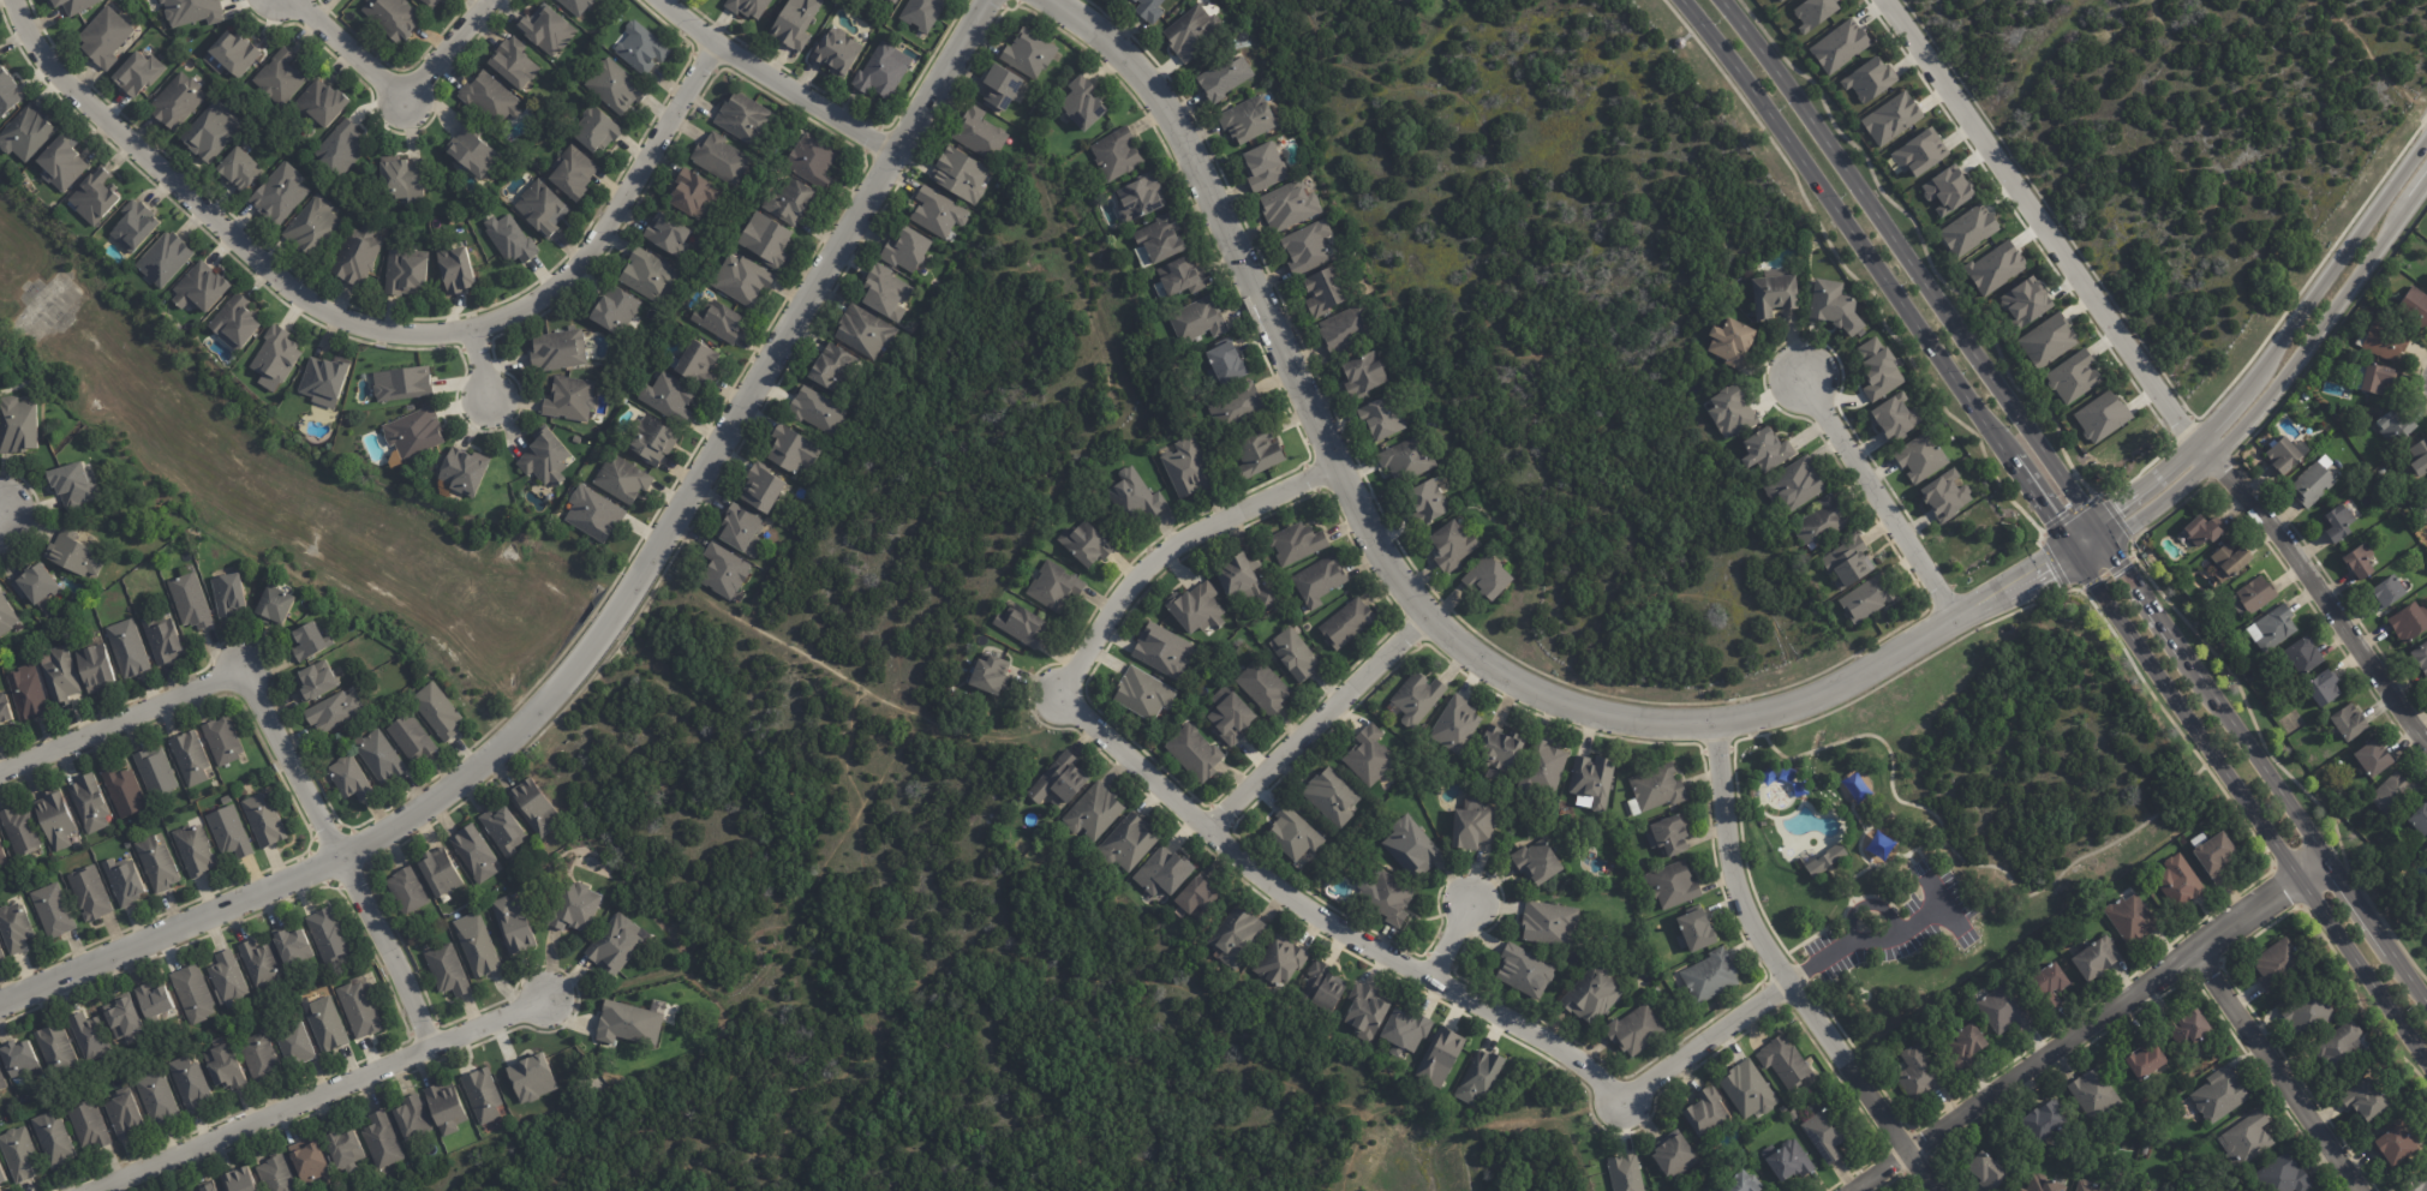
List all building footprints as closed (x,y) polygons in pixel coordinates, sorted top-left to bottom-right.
[(54,8),(50,0),(104,0),(104,1),(71,18),(70,17),(64,4),(54,8)] [(159,5),(157,0),(218,0),(222,14),(221,14),(222,22),(207,26),(204,19),(169,29),(169,26),(168,26),(167,23),(165,20),(162,12),(163,10),(162,4),(159,5)] [(367,2),(370,0),(405,0),(407,0),(410,2),(411,5),(422,16),(418,19),(422,22),(420,24),(417,28),(417,26),(410,34),(412,36),(406,42),(403,40),(399,44),(363,11),(370,4),(367,2)] [(436,10),(425,0),(445,0),(436,10)] [(578,19),(555,0),(600,0),(596,5),(594,4),(588,11),(586,8),(578,18),(578,19)] [(724,7),(729,0),(774,0),(758,22),(752,17),(749,19),(747,18),(740,12),(737,17),(724,7)] [(767,36),(789,0),(820,0),(824,2),(814,19),(813,18),(805,35),(811,37),(801,55),(800,54),(794,50),(794,52),(775,42),(776,41),(767,36)] [(899,19),(911,0),(941,0),(940,1),(946,5),(927,37),(916,30),(917,28),(913,24),(911,26),(899,19)] [(1141,4),(1137,0),(1165,0),(1159,7),(1165,12),(1153,25),(1147,20),(1147,22),(1135,12),(1141,4)] [(1210,16),(1223,30),(1184,62),(1167,42),(1171,38),(1162,30),(1198,0),(1210,16)] [(1843,9),(1837,0),(1804,0),(1790,9),(1804,32),(1843,9)] [(562,50),(561,49),(554,59),(538,44),(536,47),(524,36),(526,34),(516,24),(524,17),(525,19),(528,14),(531,17),(546,1),(550,6),(567,23),(569,22),(580,31),(562,50)] [(108,7),(132,30),(110,55),(115,60),(103,73),(78,49),(82,44),(76,38),(106,6),(108,7)] [(1872,45),(1853,17),(1808,47),(1827,76),(1872,45)] [(656,59),(652,62),(656,65),(646,77),(617,53),(616,48),(620,44),(623,43),(630,35),(627,31),(627,28),(630,22),(635,20),(672,52),(663,62),(657,58),(656,59)] [(841,30),(847,32),(847,36),(865,47),(847,76),(848,77),(845,82),(830,72),(832,70),(825,65),(824,66),(811,59),(821,42),(824,43),(833,28),(838,30),(841,30)] [(1058,52),(1045,73),(1042,72),(1035,83),(999,60),(1008,47),(1011,49),(1014,46),(1012,44),(1023,29),(1059,52),(1058,52)] [(240,36),(243,40),(246,38),(249,41),(249,43),(251,41),(262,53),(238,78),(228,73),(205,52),(225,30),(232,37),(235,34),(240,36)] [(485,62),(497,48),(507,37),(509,40),(514,35),(527,46),(522,53),(540,68),(537,72),(537,74),(533,79),(530,78),(518,91),(485,62)] [(886,43),(889,43),(893,46),(895,50),(910,60),(905,68),(907,68),(887,102),(881,100),(883,97),(873,92),(874,90),(871,88),(866,96),(853,88),(854,86),(850,84),(857,70),(861,72),(880,40),(886,43)] [(287,47),(295,55),(292,60),(310,77),(281,107),(270,96),(267,100),(257,91),(262,88),(252,78),(268,62),(269,64),(274,59),(271,58),(285,44),(287,47)] [(138,55),(145,62),(147,61),(148,62),(154,55),(168,68),(150,88),(148,85),(134,101),(119,85),(116,88),(109,80),(134,52),(138,55)] [(1212,102),(1206,94),(1207,92),(1201,84),(1200,85),(1196,78),(1229,56),(1231,61),(1243,53),(1255,73),(1225,94),(1226,96),(1213,104),(1212,102)] [(1839,79),(1846,91),(1852,87),(1862,104),(1898,83),(1880,54),(1839,79)] [(648,92),(639,104),(634,101),(621,118),(582,85),(596,70),(594,68),(600,61),(603,61),(606,58),(606,59),(608,56),(650,91),(648,92)] [(31,95),(0,120),(0,62),(12,76),(19,84),(22,83),(31,95)] [(1023,82),(1017,90),(1020,91),(1021,95),(1016,101),(1012,101),(1003,114),(1002,113),(1000,115),(985,104),(988,98),(986,97),(990,91),(980,86),(994,64),(1023,82)] [(516,104),(513,108),(519,113),(513,120),(507,114),(496,127),(471,104),(468,108),(455,96),(458,94),(456,94),(468,80),(471,83),(482,70),(518,102),(516,104)] [(192,79),(201,88),(198,90),(205,96),(171,133),(149,113),(151,109),(148,106),(180,72),(189,79),(191,78),(192,79)] [(1084,73),(1089,78),(1089,77),(1100,90),(1094,96),(1096,100),(1099,97),(1102,100),(1100,102),(1107,110),(1084,132),(1068,113),(1069,110),(1062,103),(1076,90),(1071,85),(1084,73)] [(322,78),(336,91),(339,90),(351,101),(325,130),(318,124),(317,125),(295,106),(321,77),(322,78)] [(775,114),(770,122),(766,120),(758,134),(759,134),(753,146),(712,122),(718,112),(718,110),(722,104),(721,104),(724,100),(727,101),(734,89),(776,114),(775,114)] [(1860,120),(1879,148),(1925,117),(1906,89),(1860,120)] [(1263,95),(1267,101),(1266,102),(1271,113),(1273,112),(1279,125),(1239,144),(1235,134),(1232,136),(1227,127),(1224,128),(1217,114),(1256,94),(1256,95),(1262,92),(1263,95)] [(2,150),(0,146),(0,135),(34,100),(36,102),(44,110),(43,112),(53,120),(52,121),(59,130),(26,163),(13,151),(10,155),(6,152),(2,150)] [(208,164),(205,167),(184,148),(185,148),(177,139),(214,100),(243,126),(208,164)] [(623,131),(615,142),(612,139),(604,150),(598,145),(591,154),(564,131),(573,121),(578,125),(584,116),(584,112),(587,107),(592,107),(596,104),(624,130),(623,131)] [(1009,136),(1010,137),(992,166),(951,139),(973,104),(987,113),(984,120),(999,128),(1002,128),(1006,132),(1006,134),(1009,136)] [(347,120),(357,130),(355,131),(364,139),(361,142),(367,148),(336,180),(329,173),(327,173),(315,162),(319,158),(312,152),(345,118),(347,120)] [(494,168),(491,167),(482,180),(447,152),(450,148),(449,146),(456,137),(459,139),(464,133),(462,132),(472,121),(485,132),(482,138),(504,156),(494,168)] [(1128,127),(1135,139),(1131,142),(1143,162),(1134,168),(1132,170),(1129,173),(1126,173),(1107,184),(1094,161),(1096,158),(1090,148),(1126,126),(1128,127)] [(1909,169),(1914,177),(1950,154),(1932,126),(1889,153),(1902,173),(1909,169)] [(76,139),(79,143),(73,151),(90,167),(65,194),(52,184),(54,181),(35,163),(65,130),(76,139)] [(832,163),(825,174),(832,179),(823,193),(783,167),(787,162),(785,161),(799,142),(806,132),(838,154),(832,163)] [(691,162),(699,146),(704,149),(711,137),(712,137),(713,134),(728,143),(727,145),(753,161),(736,191),(693,166),(694,164),(691,162)] [(1275,144),(1277,146),(1275,150),(1280,160),(1284,161),(1287,169),(1286,172),(1289,175),(1254,192),(1247,178),(1249,176),(1243,163),(1245,161),(1241,151),(1269,138),(1271,139),(1274,140),(1275,144)] [(599,169),(584,188),(586,191),(574,204),(545,180),(560,163),(557,161),(572,144),(600,168),(599,169)] [(991,172),(981,186),(986,190),(985,193),(982,197),(980,199),(976,205),(975,208),(929,179),(937,168),(934,167),(948,145),(949,144),(991,170),(991,172)] [(235,148),(255,163),(256,162),(264,169),(244,194),(232,185),(231,186),(217,176),(220,174),(214,169),(232,145),(235,148)] [(417,166),(423,208),(405,208),(405,199),(391,201),(390,197),(377,198),(376,164),(384,163),(393,162),(402,161),(417,160),(417,166)] [(300,175),(297,180),(310,192),(279,228),(264,215),(263,217),(257,211),(259,210),(256,208),(255,208),(249,202),(285,161),(300,175)] [(668,203),(671,197),(668,194),(669,191),(671,192),(677,180),(675,179),(683,164),(724,190),(716,203),(710,201),(699,219),(691,214),(689,216),(668,203)] [(1932,205),(1940,218),(1975,195),(1955,164),(1920,187),(1932,205)] [(103,167),(112,174),(114,172),(119,175),(109,186),(110,187),(115,182),(120,188),(116,193),(121,198),(106,215),(107,217),(98,227),(79,209),(80,208),(73,199),(84,188),(80,186),(92,173),(95,175),(103,167)] [(1155,175),(1161,188),(1160,190),(1167,204),(1125,225),(1119,211),(1122,209),(1119,205),(1120,202),(1122,202),(1116,190),(1137,179),(1137,178),(1152,170),(1153,173),(1154,173),(1155,175)] [(1302,179),(1307,187),(1303,188),(1305,194),(1314,191),(1322,211),(1274,233),(1269,223),(1267,223),(1261,210),(1263,209),(1259,196),(1302,176),(1302,179)] [(564,217),(557,225),(561,228),(558,232),(557,231),(549,239),(540,231),(538,233),(526,220),(528,219),(516,205),(524,198),(522,194),(540,178),(549,185),(546,187),(566,208),(568,205),(573,210),(564,217)] [(802,214),(800,217),(801,219),(794,232),(760,211),(764,205),(764,203),(769,196),(772,196),(777,198),(776,199),(777,201),(789,181),(813,196),(802,214)] [(951,232),(945,241),(909,220),(913,214),(914,215),(919,205),(922,207),(923,203),(915,198),(923,184),(970,213),(969,216),(969,220),(966,226),(961,227),(956,223),(951,232)] [(333,207),(333,210),(330,213),(343,223),(312,262),(291,244),(292,243),(283,237),(317,193),(324,199),(329,202),(333,205),(333,207)] [(155,209),(159,213),(155,215),(162,223),(139,249),(141,250),(137,253),(115,234),(121,226),(119,225),(124,220),(121,217),(138,198),(144,203),(145,201),(155,209)] [(1937,229),(1954,258),(2001,231),(1983,202),(1937,229)] [(1174,216),(1179,226),(1180,225),(1180,228),(1177,231),(1184,246),(1152,263),(1148,257),(1148,256),(1143,245),(1138,247),(1131,233),(1156,221),(1154,217),(1171,209),(1174,216)] [(692,233),(687,240),(694,245),(686,259),(679,256),(677,258),(656,245),(657,243),(646,235),(656,221),(654,221),(660,211),(693,231),(692,233)] [(790,241),(784,252),(791,256),(783,270),(782,269),(781,273),(765,264),(766,263),(736,246),(751,222),(753,222),(759,211),(795,234),(790,241)] [(538,256),(525,265),(520,257),(515,262),(513,258),(508,262),(486,231),(489,229),(484,223),(495,216),(498,222),(512,214),(528,239),(531,237),(540,251),(538,253),(539,255),(538,256)] [(1309,269),(1293,276),(1286,262),(1291,259),(1289,256),(1290,255),(1287,250),(1284,251),(1278,239),(1325,216),(1333,233),(1325,237),(1334,256),(1309,269)] [(384,244),(375,263),(375,267),(373,271),(371,271),(364,286),(360,283),(358,288),(330,275),(352,228),(361,232),(365,223),(378,229),(373,238),(384,244)] [(927,259),(925,263),(919,265),(914,274),(901,265),(898,268),(881,258),(884,255),(883,253),(891,240),(897,244),(902,238),(899,237),(905,226),(933,243),(925,256),(928,257),(927,259)] [(175,233),(197,253),(162,291),(136,267),(168,232),(172,235),(175,232),(175,233)] [(1982,297),(2028,268),(2009,238),(1963,267),(1982,297)] [(456,244),(458,250),(466,247),(476,285),(473,285),(474,288),(467,289),(468,292),(452,297),(444,282),(440,263),(441,261),(437,247),(456,243),(456,244)] [(623,267),(626,263),(629,264),(630,261),(627,258),(635,244),(682,273),(677,280),(679,283),(674,291),(671,289),(660,306),(616,280),(623,267)] [(414,295),(403,294),(402,299),(385,297),(390,249),(431,253),(430,261),(426,259),(423,291),(418,291),(417,297),(414,295)] [(1197,264),(1204,281),(1203,281),(1207,288),(1191,295),(1186,287),(1167,297),(1155,271),(1165,265),(1165,264),(1182,256),(1183,257),(1188,255),(1194,265),(1197,264)] [(777,279),(770,292),(765,288),(758,300),(760,301),(754,312),(710,286),(719,270),(722,271),(730,256),(741,263),(743,258),(778,279),(777,279)] [(215,268),(219,270),(215,273),(219,276),(221,274),(234,288),(208,313),(202,307),(199,310),(193,303),(186,310),(178,300),(181,295),(177,289),(208,259),(215,268)] [(861,288),(868,276),(867,276),(873,265),(875,265),(877,263),(892,273),(891,276),(914,289),(904,304),(898,300),(896,305),(907,311),(898,325),(889,319),(887,321),(860,305),(865,298),(863,297),(866,292),(861,289),(861,288)] [(1344,298),(1327,305),(1331,310),(1315,319),(1304,300),(1313,295),(1311,293),(1308,294),(1305,289),(1307,288),(1301,280),(1327,264),(1344,298)] [(1792,274),(1794,274),(1798,309),(1782,310),(1782,306),(1770,307),(1771,318),(1764,319),(1765,321),(1755,322),(1750,279),(1764,277),(1763,269),(1792,267),(1792,274)] [(2054,307),(2035,274),(1997,297),(2016,329),(2054,307)] [(1815,279),(1842,282),(1841,293),(1851,294),(1855,301),(1853,311),(1865,324),(1863,328),(1866,331),(1860,337),(1855,333),(1851,337),(1841,328),(1842,328),(1841,325),(1840,328),(1830,323),(1833,321),(1809,317),(1815,279)] [(634,315),(623,336),(588,318),(591,313),(590,313),(597,300),(599,301),(603,294),(605,295),(611,285),(642,301),(640,306),(640,310),(636,316),(635,313),(634,315)] [(2415,285),(2426,294),(2426,330),(2397,307),(2415,285)] [(241,292),(255,303),(247,311),(251,313),(255,310),(268,322),(263,327),(262,325),(241,351),(225,336),(223,339),(210,328),(240,292),(241,292)] [(1218,306),(1229,329),(1213,336),(1209,329),(1204,330),(1206,333),(1195,337),(1194,341),(1176,348),(1172,340),(1177,337),(1166,313),(1213,293),(1218,306)] [(717,301),(742,317),(739,323),(741,325),(739,329),(742,331),(735,345),(692,319),(698,309),(703,312),(710,301),(713,304),(716,300),(717,301)] [(844,312),(845,312),(853,301),(899,330),(895,339),(895,341),(890,349),(884,346),(874,361),(833,336),(839,325),(838,324),(844,312)] [(1375,334),(1347,347),(1349,349),(1335,355),(1333,351),(1331,352),(1319,329),(1321,328),(1319,323),(1362,303),(1375,334)] [(2016,339),(2036,370),(2079,343),(2059,312),(2016,339)] [(1752,339),(1746,351),(1748,352),(1740,370),(1723,363),(1726,359),(1706,349),(1712,339),(1708,335),(1712,325),(1721,329),(1727,317),(1756,331),(1752,339)] [(2410,340),(2405,352),(2403,351),(2401,353),(2399,353),(2396,361),(2367,349),(2363,347),(2374,321),(2411,337),(2410,340)] [(279,327),(293,335),(289,341),(298,347),(297,351),(303,354),(283,384),(275,379),(274,382),(263,375),(261,378),(249,370),(267,342),(263,340),(273,325),(276,327),(277,325),(279,327)] [(584,337),(588,364),(543,371),(543,366),(533,367),(531,351),(533,351),(532,345),(534,343),(533,335),(582,328),(584,337)] [(1875,335),(1883,347),(1885,345),(1895,359),(1891,361),(1905,381),(1871,402),(1863,389),(1869,384),(1864,377),(1866,376),(1864,372),(1866,370),(1861,363),(1864,361),(1855,348),(1875,335)] [(718,365),(717,369),(715,366),(712,370),(719,373),(711,389),(676,370),(694,337),(724,354),(718,365)] [(857,360),(850,373),(849,372),(836,395),(806,377),(808,373),(807,372),(812,364),(814,364),(820,353),(821,353),(829,341),(859,359),(857,360)] [(1232,343),(1238,355),(1237,355),(1241,361),(1242,360),(1244,366),(1247,365),(1249,370),(1248,375),(1221,387),(1219,382),(1213,384),(1207,372),(1213,370),(1208,360),(1209,359),(1207,353),(1231,341),(1232,343)] [(2066,406),(2102,380),(2090,363),(2093,360),(2084,347),(2044,375),(2066,406)] [(1376,354),(1379,359),(1382,360),(1385,364),(1385,366),(1383,369),(1388,379),(1367,389),(1368,393),(1353,400),(1352,397),(1350,399),(1343,382),(1347,379),(1346,377),(1346,378),(1340,364),(1375,349),(1376,354)] [(316,357),(340,365),(341,363),(351,366),(339,402),(331,399),(330,402),(303,393),(315,357),(316,357)] [(2397,373),(2395,387),(2390,384),(2386,396),(2362,390),(2368,363),(2396,370),(2396,372),(2398,372),(2397,373)] [(428,378),(429,381),(430,381),(431,396),(375,403),(375,399),(372,397),(372,388),(373,387),(372,375),(428,367),(428,378)] [(692,400),(687,408),(685,406),(682,409),(691,414),(681,430),(634,402),(638,396),(638,393),(641,387),(645,385),(650,389),(660,371),(695,391),(692,400)] [(596,381),(593,396),(597,397),(594,409),(591,408),(588,421),(567,418),(567,415),(560,414),(560,417),(542,414),(544,397),(552,399),(554,395),(551,395),(554,381),(556,381),(557,373),(596,381)] [(1255,384),(1267,411),(1236,425),(1235,421),(1231,424),(1229,420),(1217,426),(1207,406),(1238,391),(1237,388),(1253,381),(1255,384)] [(1734,382),(1744,396),(1741,397),(1745,402),(1746,402),(1759,420),(1736,436),(1734,431),(1724,438),(1706,411),(1712,407),(1708,400),(1718,393),(1718,391),(1726,385),(1727,387),(1734,382)] [(788,408),(794,397),(795,399),(802,384),(838,405),(833,412),(838,414),(827,433),(802,419),(801,421),(787,414),(788,409),(787,409),(788,408)] [(2071,413),(2091,445),(2132,419),(2112,388),(2071,413)] [(1902,389),(1908,399),(1903,402),(1908,409),(1915,405),(1921,412),(1917,415),(1921,420),(1905,432),(1907,436),(1899,442),(1897,441),(1891,445),(1879,429),(1881,427),(1878,424),(1875,426),(1866,414),(1902,389)] [(1393,401),(1405,427),(1375,442),(1373,435),(1371,436),(1363,417),(1359,418),(1356,411),(1391,395),(1393,401)] [(22,397),(22,402),(38,402),(40,448),(29,449),(29,453),(14,453),(14,451),(2,451),(0,397),(8,397),(11,396),(18,396),(19,396),(22,396),(22,397)] [(432,407),(437,420),(436,420),(442,436),(440,437),(443,444),(400,463),(393,447),(388,448),(388,447),(385,445),(383,438),(383,437),(379,427),(431,406),(432,407)] [(2401,419),(2401,420),(2408,414),(2417,426),(2399,442),(2396,437),(2389,444),(2380,435),(2384,431),(2377,423),(2392,409),(2401,419)] [(676,444),(668,459),(664,457),(656,472),(634,460),(635,457),(624,451),(627,445),(627,442),(632,433),(630,432),(636,421),(641,424),(645,417),(680,436),(676,444)] [(773,450),(778,441),(773,437),(782,423),(788,426),(788,427),(825,449),(812,471),(805,466),(797,477),(770,460),(773,454),(771,453),(773,450)] [(1774,431),(1780,442),(1787,437),(1795,451),(1763,473),(1757,462),(1746,468),(1740,459),(1747,454),(1744,449),(1747,447),(1744,441),(1769,424),(1774,431)] [(572,455),(567,460),(570,466),(564,472),(569,478),(560,486),(554,480),(549,484),(537,469),(531,474),(520,461),(525,457),(524,456),(533,449),(531,447),(537,441),(536,439),(543,433),(542,431),(548,425),(573,455),(572,455)] [(1267,426),(1272,437),(1269,438),(1272,443),(1278,441),(1286,460),(1241,483),(1233,468),(1244,463),(1241,457),(1237,455),(1236,451),(1236,447),(1233,441),(1266,425),(1267,426)] [(1195,431),(1188,435),(1185,430),(1192,426),(1195,431)] [(1949,461),(1927,429),(1891,453),(1901,468),(1906,465),(1909,471),(1905,473),(1913,485),(1949,461)] [(1392,475),(1388,467),(1382,469),(1376,454),(1423,432),(1437,465),(1397,485),(1392,475)] [(2295,444),(2305,455),(2280,477),(2271,466),(2273,463),(2273,462),(2274,462),(2266,453),(2286,435),(2295,444)] [(2408,450),(2426,436),(2426,472),(2419,478),(2410,465),(2415,461),(2408,450)] [(1214,485),(1203,491),(1201,486),(1196,489),(1196,490),(1186,495),(1186,496),(1179,499),(1160,457),(1171,451),(1172,455),(1178,453),(1174,444),(1177,443),(1183,439),(1185,441),(1194,437),(1215,485),(1214,485)] [(466,453),(470,454),(468,457),(474,460),(477,455),(494,462),(491,468),(489,467),(476,497),(478,497),(476,502),(462,496),(462,498),(449,492),(452,486),(442,483),(455,449),(466,453)] [(1807,454),(1817,468),(1813,471),(1816,473),(1818,472),(1822,478),(1819,479),(1825,489),(1787,513),(1779,498),(1773,502),(1762,485),(1768,481),(1767,479),(1806,453),(1807,454)] [(2333,463),(2327,469),(2338,480),(2329,489),(2326,486),(2323,490),(2325,492),(2309,509),(2297,497),(2300,495),(2297,493),(2300,491),(2297,487),(2296,489),(2293,485),(2307,469),(2308,469),(2319,460),(2319,461),(2326,454),(2335,462),(2333,463)] [(654,480),(647,492),(641,489),(639,493),(639,495),(632,508),(593,484),(606,462),(611,466),(617,455),(656,479),(654,480)] [(788,484),(769,515),(743,499),(748,490),(747,489),(754,478),(749,474),(758,461),(760,462),(761,459),(775,467),(772,473),(788,483),(788,484)] [(2373,469),(2369,465),(2373,461),(2378,466),(2373,469)] [(80,466),(83,473),(94,471),(102,498),(71,509),(70,507),(67,507),(64,495),(56,497),(54,489),(52,490),(50,485),(49,486),(46,474),(79,463),(80,466)] [(1170,505),(1162,510),(1164,511),(1152,519),(1147,510),(1128,523),(1107,492),(1124,481),(1119,475),(1120,472),(1125,468),(1128,468),(1132,465),(1153,496),(1160,491),(1170,505)] [(1935,517),(1930,508),(1927,503),(1925,505),(1919,497),(1921,496),(1918,490),(1953,466),(1960,475),(1951,481),(1957,489),(1963,484),(1967,485),(1969,490),(1969,492),(1973,498),(1962,505),(1962,507),(1954,513),(1955,514),(1941,525),(1935,517)] [(2383,475),(2379,472),(2385,467),(2387,471),(2383,475)] [(1434,477),(1443,495),(1445,495),(1451,505),(1449,507),(1451,509),(1422,526),(1421,523),(1415,527),(1409,515),(1415,511),(1403,492),(1433,475),(1434,477)] [(628,514),(614,539),(610,537),(604,546),(564,522),(574,507),(569,504),(570,502),(570,499),(574,493),(576,492),(581,484),(587,487),(587,489),(628,513),(628,514)] [(1847,502),(1851,508),(1843,513),(1851,522),(1816,545),(1812,540),(1804,546),(1791,525),(1819,505),(1817,501),(1830,492),(1833,497),(1841,492),(1847,502)] [(2344,503),(2349,510),(2350,509),(2357,520),(2349,525),(2353,531),(2343,537),(2344,538),(2336,544),(2327,531),(2331,527),(2324,516),(2344,502),(2344,503)] [(763,522),(760,526),(761,527),(763,532),(759,538),(755,538),(754,537),(753,538),(764,544),(752,564),(717,543),(724,529),(721,527),(725,517),(724,516),(733,503),(763,522)] [(2386,510),(2393,507),(2397,513),(2390,516),(2386,510)] [(2393,523),(2390,519),(2396,514),(2399,519),(2393,523)] [(2216,516),(2226,529),(2224,532),(2224,533),(2213,543),(2208,538),(2198,549),(2189,539),(2189,538),(2187,534),(2187,533),(2183,529),(2200,515),(2206,522),(2205,523),(2205,525),(2216,516)] [(1455,520),(1466,535),(1471,532),(1481,545),(1459,561),(1461,564),(1448,574),(1446,570),(1443,571),(1433,558),(1434,557),(1428,547),(1434,544),(1428,535),(1453,517),(1455,520)] [(2419,532),(2413,525),(2421,519),(2426,526),(2419,532)] [(1116,550),(1105,561),(1100,557),(1098,561),(1088,571),(1069,555),(1071,552),(1058,540),(1068,529),(1072,534),(1086,520),(1117,549),(1116,550)] [(1309,523),(1314,533),(1322,529),(1329,545),(1281,568),(1275,556),(1279,555),(1275,546),(1272,547),(1267,537),(1302,521),(1304,526),(1309,523)] [(84,579),(43,561),(50,544),(55,546),(61,533),(62,534),(65,528),(79,534),(76,541),(101,553),(98,558),(100,558),(98,562),(103,564),(97,577),(86,573),(84,579)] [(1858,534),(1867,549),(1861,552),(1864,556),(1866,555),(1875,567),(1870,570),(1871,571),(1845,588),(1840,591),(1833,580),(1837,577),(1833,570),(1829,573),(1818,557),(1846,540),(1843,537),(1855,529),(1858,534)] [(2244,546),(2254,557),(2231,577),(2231,576),(2223,583),(2216,574),(2223,568),(2222,565),(2220,568),(2216,563),(2217,562),(2214,561),(2213,562),(2210,558),(2222,547),(2218,543),(2222,540),(2225,544),(2231,539),(2240,549),(2243,545),(2244,546)] [(2374,555),(2368,558),(2375,570),(2361,580),(2351,565),(2350,567),(2343,557),(2367,541),(2375,553),(2374,555)] [(742,589),(739,596),(736,594),(731,603),(712,592),(713,591),(709,587),(709,589),(698,582),(706,568),(709,569),(712,562),(704,556),(712,543),(753,567),(749,574),(751,574),(742,589)] [(1255,551),(1262,564),(1251,570),(1262,589),(1272,585),(1280,599),(1263,609),(1255,594),(1242,602),(1237,592),(1226,598),(1212,570),(1218,567),(1217,564),(1226,559),(1225,558),(1241,549),(1245,556),(1255,551)] [(1340,564),(1349,580),(1335,588),(1334,586),(1328,589),(1331,592),(1319,598),(1322,604),(1310,611),(1291,577),(1333,553),(1340,564)] [(1494,558),(1514,579),(1492,603),(1487,597),(1484,599),(1477,592),(1481,588),(1476,583),(1471,589),(1463,581),(1489,555),(1494,558)] [(1086,585),(1078,597),(1071,593),(1060,614),(1026,593),(1035,577),(1038,580),(1042,573),(1039,571),(1047,557),(1068,569),(1065,573),(1071,576),(1072,574),(1088,582),(1086,585)] [(59,589),(53,594),(50,591),(31,605),(24,596),(23,597),(11,581),(23,571),(22,569),(28,564),(30,568),(37,562),(49,577),(50,576),(60,588),(59,589)] [(1885,582),(1895,597),(1888,603),(1885,599),(1883,602),(1884,604),(1853,626),(1837,599),(1879,573),(1885,582)] [(193,574),(213,626),(197,632),(196,627),(190,628),(189,624),(181,627),(174,606),(173,606),(172,604),(173,604),(169,597),(168,593),(169,593),(166,583),(192,574),(193,574)] [(2272,583),(2280,596),(2250,615),(2248,611),(2242,616),(2231,599),(2237,594),(2237,592),(2262,574),(2268,583),(2271,581),(2272,583)] [(2398,579),(2409,592),(2386,609),(2385,608),(2380,611),(2372,599),(2374,597),(2371,591),(2393,574),(2397,577),(2398,577),(2398,579)] [(238,576),(245,610),(234,612),(234,617),(220,620),(211,581),(238,576)] [(1218,629),(1214,632),(1208,624),(1202,630),(1198,626),(1189,634),(1162,604),(1177,592),(1179,596),(1185,589),(1189,593),(1201,583),(1202,585),(1207,581),(1218,592),(1212,597),(1225,612),(1219,616),(1225,623),(1218,629)] [(275,589),(297,599),(283,627),(274,622),(273,624),(256,616),(270,586),(275,589)] [(13,630),(0,638),(0,590),(18,621),(19,622),(11,627),(13,630)] [(1359,598),(1367,606),(1368,605),(1375,615),(1371,617),(1375,620),(1368,626),(1367,623),(1363,626),(1365,629),(1335,652),(1331,646),(1333,644),(1328,638),(1327,640),(1317,628),(1358,596),(1359,598)] [(2421,606),(2426,602),(2426,629),(2410,641),(2405,645),(2396,633),(2397,632),(2396,630),(2389,620),(2416,600),(2421,606)] [(1044,636),(1035,650),(992,622),(999,610),(1005,614),(1010,605),(1012,606),(1016,602),(1044,622),(1039,629),(1045,634),(1044,636)] [(2286,604),(2295,615),(2291,618),(2299,629),(2265,653),(2247,629),(2285,602),(2286,604)] [(173,660),(171,660),(172,663),(156,669),(138,622),(149,618),(150,623),(171,615),(184,648),(177,651),(178,653),(181,652),(183,657),(173,660)] [(151,671),(142,674),(142,675),(141,676),(141,678),(126,683),(107,629),(136,620),(154,670),(151,671)] [(1191,644),(1183,659),(1188,662),(1177,681),(1130,654),(1137,641),(1136,641),(1147,620),(1191,644)] [(298,663),(291,652),(298,647),(297,645),(294,647),(288,638),(310,624),(321,641),(330,636),(335,645),(325,651),(324,650),(303,663),(301,662),(298,663)] [(1309,648),(1323,666),(1317,670),(1319,671),(1311,677),(1310,675),(1299,683),(1289,670),(1287,670),(1279,659),(1280,658),(1274,651),(1279,648),(1272,640),(1290,624),(1309,648)] [(2318,648),(2325,659),(2309,671),(2303,676),(2285,651),(2308,635),(2311,638),(2314,641),(2313,642),(2315,645),(2314,646),(2315,647),(2317,647),(2318,648)] [(2411,652),(2426,641),(2426,675),(2411,652)] [(104,692),(89,698),(74,654),(103,645),(116,688),(104,692)] [(80,694),(67,698),(70,706),(64,707),(62,704),(54,707),(42,665),(52,663),(49,651),(65,646),(67,646),(82,693),(80,694)] [(1010,664),(1009,668),(1008,666),(997,696),(968,686),(978,659),(986,663),(988,656),(1011,663),(1010,664)] [(1283,700),(1279,704),(1281,706),(1269,717),(1233,681),(1257,657),(1291,692),(1283,700)] [(331,670),(327,671),(336,689),(310,704),(309,704),(305,705),(298,693),(301,690),(301,689),(304,688),(303,687),(301,687),(295,676),(325,660),(331,670)] [(1167,710),(1161,707),(1153,723),(1111,699),(1118,686),(1117,684),(1119,681),(1123,675),(1124,676),(1130,664),(1177,690),(1172,698),(1173,701),(1167,711),(1167,710)] [(2335,666),(2342,678),(2338,682),(2345,692),(2324,706),(2308,683),(2325,671),(2333,665),(2335,666)] [(1425,678),(1428,681),(1427,683),(1430,686),(1436,678),(1448,688),(1413,730),(1409,726),(1406,726),(1401,723),(1401,719),(1405,714),(1389,701),(1416,670),(1425,678)] [(35,674),(48,713),(44,714),(46,716),(32,720),(23,724),(23,723),(19,724),(4,678),(5,678),(4,676),(5,675),(5,676),(7,675),(7,677),(18,674),(20,680),(24,678),(24,676),(34,674),(35,674)] [(458,728),(454,730),(458,735),(446,744),(410,700),(432,682),(462,719),(456,724),(458,728)] [(1248,724),(1242,730),(1241,729),(1245,735),(1231,748),(1220,736),(1221,735),(1214,726),(1215,724),(1208,716),(1217,708),(1214,707),(1232,690),(1255,716),(1248,722),(1249,723),(1248,724)] [(10,723),(0,726),(0,694),(6,692),(10,702),(8,702),(10,705),(6,706),(11,720),(8,720),(10,723)] [(1459,694),(1470,701),(1469,705),(1477,710),(1476,712),(1484,718),(1460,755),(1429,736),(1457,692),(1459,694)] [(318,736),(317,734),(316,735),(313,729),(315,728),(313,726),(309,728),(301,714),(341,693),(343,698),(353,693),(365,714),(357,718),(357,717),(354,718),(354,719),(319,737),(318,736)] [(2356,707),(2360,712),(2361,711),(2372,728),(2348,743),(2331,717),(2343,708),(2344,708),(2354,702),(2356,707)] [(437,750),(425,760),(423,758),(413,765),(385,731),(410,712),(438,749),(437,750)] [(246,753),(244,754),(244,759),(221,768),(204,726),(219,720),(220,723),(223,720),(222,719),(231,717),(233,718),(235,723),(237,723),(239,729),(239,731),(247,753),(246,753)] [(1387,767),(1380,774),(1382,777),(1369,789),(1341,760),(1347,754),(1346,753),(1356,744),(1358,747),(1361,744),(1355,737),(1367,726),(1371,722),(1383,735),(1377,741),(1381,746),(1383,744),(1397,759),(1387,767)] [(1210,746),(1212,746),(1213,744),(1223,754),(1210,767),(1215,771),(1202,784),(1164,746),(1188,723),(1192,726),(1194,726),(1198,730),(1198,732),(1210,746)] [(1492,724),(1499,728),(1496,731),(1510,736),(1512,731),(1528,737),(1511,774),(1490,766),(1487,767),(1481,764),(1478,759),(1477,759),(1481,753),(1478,752),(1483,741),(1481,740),(1488,723),(1492,724)] [(408,770),(408,771),(396,779),(395,777),(389,780),(389,779),(387,780),(388,782),(382,786),(357,749),(365,743),(364,741),(379,729),(408,770)] [(171,741),(181,736),(183,738),(189,736),(189,734),(198,730),(214,768),(209,770),(211,780),(191,789),(171,741)] [(1538,738),(1554,743),(1553,747),(1570,753),(1555,795),(1519,782),(1535,737),(1538,738)] [(2386,749),(2396,761),(2373,779),(2355,754),(2378,737),(2386,749)] [(174,794),(155,801),(136,755),(151,749),(151,748),(153,748),(154,752),(166,747),(174,768),(175,770),(178,773),(177,774),(183,788),(178,789),(178,790),(175,791),(175,792),(174,794)] [(1069,750),(1081,761),(1076,767),(1080,770),(1082,768),(1093,778),(1089,782),(1088,782),(1068,804),(1053,791),(1041,806),(1029,795),(1069,749),(1069,750)] [(375,795),(361,803),(357,794),(346,801),(328,770),(337,764),(339,761),(345,758),(347,758),(352,755),(376,795),(375,795)] [(1579,755),(1591,758),(1591,761),(1595,762),(1596,756),(1615,760),(1606,812),(1602,812),(1601,813),(1596,813),(1594,812),(1592,809),(1591,809),(1592,797),(1585,796),(1583,797),(1579,797),(1577,796),(1576,794),(1568,792),(1576,755),(1579,755)] [(1676,772),(1673,773),(1675,780),(1681,778),(1690,800),(1672,807),(1670,802),(1633,816),(1628,801),(1636,798),(1628,779),(1670,762),(1670,761),(1673,761),(1676,772)] [(134,771),(151,809),(124,821),(102,771),(118,764),(122,773),(131,770),(132,772),(134,771)] [(1355,806),(1353,807),(1351,803),(1346,808),(1353,815),(1340,831),(1301,794),(1309,784),(1308,783),(1319,772),(1321,773),(1328,766),(1362,797),(1355,806)] [(2414,778),(2422,788),(2419,791),(2390,819),(2369,797),(2397,771),(2403,778),(2405,777),(2409,780),(2413,777),(2414,778)] [(71,788),(83,783),(82,779),(97,773),(106,794),(108,792),(113,806),(110,806),(115,815),(109,818),(113,827),(90,836),(70,788),(71,788)] [(513,792),(528,779),(530,782),(536,776),(566,814),(556,821),(560,827),(545,838),(510,794),(513,792)] [(1101,782),(1119,798),(1117,801),(1125,809),(1094,843),(1084,833),(1086,832),(1082,827),(1076,833),(1072,834),(1066,827),(1066,825),(1060,819),(1088,790),(1086,789),(1090,784),(1092,785),(1099,779),(1101,782)] [(83,831),(71,836),(76,845),(58,854),(36,803),(49,798),(47,794),(64,786),(83,831)] [(277,844),(264,850),(244,802),(268,791),(271,802),(276,801),(292,838),(277,844)] [(232,795),(235,802),(227,807),(223,798),(232,795)] [(1482,804),(1487,804),(1488,807),(1496,807),(1493,844),(1477,843),(1476,851),(1460,850),(1460,849),(1451,848),(1454,809),(1464,809),(1465,797),(1483,800),(1482,804)] [(2409,821),(2426,802),(2426,836),(2426,837),(2409,821)] [(256,855),(244,860),(240,851),(232,855),(232,852),(227,854),(210,815),(238,803),(259,854),(256,855)] [(1309,825),(1326,842),(1315,852),(1310,848),(1296,863),(1266,834),(1273,826),(1272,826),(1278,819),(1274,815),(1286,803),(1309,825)] [(42,846),(38,849),(40,851),(20,860),(1,814),(17,807),(19,814),(31,809),(46,845),(42,846)] [(483,818),(495,809),(496,812),(502,808),(504,813),(514,807),(533,834),(527,839),(530,842),(519,849),(521,852),(509,861),(480,819),(483,818)] [(1134,813),(1143,821),(1144,820),(1153,828),(1152,830),(1160,838),(1128,873),(1114,862),(1111,866),(1094,850),(1131,812),(1134,813)] [(1692,833),(1692,834),(1684,838),(1688,850),(1668,858),(1663,845),(1658,848),(1657,846),(1651,849),(1645,832),(1651,830),(1649,825),(1684,812),(1692,833)] [(1419,828),(1442,854),(1430,863),(1433,866),(1424,874),(1422,872),(1416,878),(1412,873),(1409,875),(1381,844),(1394,832),(1391,827),(1393,826),(1394,822),(1398,820),(1401,819),(1407,813),(1412,819),(1411,819),(1419,828)] [(501,863),(498,866),(503,874),(484,887),(453,842),(459,837),(461,839),(466,836),(465,833),(478,825),(503,862),(501,863)] [(203,826),(214,850),(211,850),(214,855),(215,855),(220,867),(207,873),(208,876),(195,882),(174,833),(184,828),(184,830),(187,828),(187,827),(191,826),(193,830),(203,826)] [(2229,878),(2217,885),(2194,851),(2195,850),(2196,848),(2200,844),(2204,845),(2224,830),(2241,854),(2224,866),(2231,875),(2229,878)] [(173,890),(159,896),(136,844),(160,833),(166,845),(168,844),(185,880),(184,881),(173,886),(173,890)] [(8,864),(0,867),(0,834),(4,845),(2,846),(8,864)] [(1559,872),(1536,887),(1530,878),(1529,879),(1524,872),(1520,874),(1511,860),(1513,858),(1511,855),(1525,845),(1528,849),(1543,838),(1564,869),(1559,872)] [(1841,843),(1849,855),(1835,864),(1834,863),(1827,868),(1828,869),(1813,879),(1800,858),(1815,849),(1817,852),(1823,848),(1827,852),(1841,843)] [(1165,848),(1178,860),(1182,856),(1195,868),(1170,897),(1160,888),(1155,894),(1156,896),(1154,898),(1131,879),(1161,844),(1165,848)] [(435,855),(447,849),(468,887),(455,894),(456,896),(446,902),(426,866),(424,867),(420,861),(429,856),(430,857),(435,855)] [(2207,893),(2195,902),(2193,898),(2176,911),(2153,879),(2166,868),(2164,864),(2165,863),(2166,861),(2172,857),(2174,857),(2181,852),(2208,892),(2207,893)] [(142,899),(139,900),(139,903),(124,909),(104,863),(116,857),(120,867),(136,860),(144,870),(153,892),(143,896),(144,898),(142,899)] [(1690,870),(1693,882),(1697,881),(1703,896),(1663,911),(1658,899),(1656,899),(1645,875),(1685,860),(1690,870)] [(115,912),(104,917),(104,918),(94,923),(92,921),(88,923),(68,876),(96,866),(115,912)] [(422,912),(410,920),(402,908),(403,906),(401,902),(399,903),(389,884),(397,879),(397,878),(402,875),(401,875),(414,868),(424,885),(426,886),(429,890),(428,892),(435,905),(422,912)] [(1404,906),(1401,910),(1409,914),(1400,929),(1385,921),(1387,917),(1381,915),(1377,921),(1364,914),(1369,904),(1363,900),(1368,892),(1370,893),(1375,886),(1373,885),(1381,869),(1416,890),(1406,908),(1404,906)] [(1206,875),(1224,891),(1197,921),(1189,914),(1188,916),(1172,902),(1194,876),(1195,878),(1201,870),(1206,875)] [(564,930),(551,926),(567,881),(579,885),(580,880),(593,885),(591,890),(605,894),(591,932),(572,924),(572,923),(568,922),(566,930),(564,930)] [(78,929),(56,940),(55,936),(53,936),(35,893),(62,881),(83,929),(79,930),(78,929)] [(2159,928),(2130,948),(2104,911),(2106,910),(2106,908),(2111,904),(2112,904),(2123,897),(2126,900),(2138,892),(2151,912),(2156,910),(2163,921),(2157,924),(2159,928)] [(526,954),(513,959),(494,905),(510,899),(512,904),(525,899),(542,944),(531,948),(533,952),(526,954)] [(1554,904),(1580,909),(1577,928),(1568,927),(1567,934),(1570,935),(1570,938),(1576,939),(1574,947),(1523,940),(1525,926),(1522,924),(1523,914),(1524,914),(1526,900),(1554,904)] [(12,958),(0,927),(0,914),(0,911),(8,908),(11,909),(20,905),(22,905),(22,908),(24,906),(36,939),(29,941),(30,942),(25,944),(28,952),(12,958)] [(1244,914),(1245,914),(1248,911),(1257,918),(1269,927),(1236,971),(1218,958),(1223,952),(1215,947),(1213,947),(1207,942),(1235,905),(1244,914)] [(309,918),(321,914),(319,912),(331,908),(333,910),(337,908),(341,917),(337,918),(339,922),(341,921),(355,956),(328,966),(315,935),(316,935),(309,918)] [(654,932),(618,975),(609,968),(608,968),(587,951),(623,908),(645,926),(646,924),(654,932)] [(1703,910),(1710,928),(1711,927),(1717,941),(1691,953),(1687,946),(1681,948),(1676,936),(1682,934),(1678,924),(1679,924),(1676,918),(1702,908),(1703,910)] [(504,972),(480,983),(455,924),(482,914),(506,972),(504,972)] [(292,932),(293,932),(294,934),(295,934),(297,936),(310,930),(317,947),(313,948),(317,956),(311,958),(312,962),(294,970),(281,940),(279,941),(274,933),(288,926),(292,932)] [(1286,940),(1293,945),(1295,945),(1309,954),(1309,956),(1311,957),(1302,972),(1297,969),(1287,984),(1283,981),(1278,989),(1260,977),(1260,976),(1253,971),(1278,934),(1286,940)] [(2122,958),(2117,960),(2118,962),(2104,971),(2106,974),(2098,978),(2097,977),(2088,983),(2072,959),(2092,945),(2091,944),(2096,941),(2096,942),(2108,934),(2123,957),(2122,958)] [(2297,950),(2306,963),(2280,980),(2283,982),(2267,993),(2258,978),(2262,976),(2255,965),(2256,965),(2253,959),(2286,935),(2294,947),(2295,946),(2297,950)] [(262,950),(271,946),(286,981),(259,993),(240,947),(256,941),(259,951),(262,950)] [(1529,954),(1556,968),(1553,972),(1555,977),(1554,978),(1552,981),(1548,982),(1540,1001),(1495,978),(1501,966),(1501,968),(1506,958),(1501,956),(1508,941),(1524,950),(1523,951),(1529,954)] [(473,994),(460,1000),(456,990),(448,994),(447,990),(443,993),(426,956),(454,944),(476,993),(473,994)] [(1727,952),(1730,959),(1738,975),(1736,976),(1740,983),(1697,1006),(1680,972),(1711,957),(1709,953),(1723,946),(1726,950),(1727,952)] [(234,1000),(227,1003),(221,990),(219,990),(210,970),(222,965),(219,956),(234,950),(252,994),(249,997),(247,999),(241,1001),(234,1000)] [(1322,962),(1334,969),(1331,976),(1335,978),(1337,977),(1349,984),(1329,1015),(1301,995),(1313,977),(1308,975),(1317,959),(1321,962),(1321,960),(1322,962)] [(1616,972),(1612,977),(1625,990),(1616,1001),(1604,1015),(1603,1015),(1591,1028),(1582,1019),(1582,1021),(1573,1012),(1571,1015),(1559,1003),(1594,965),(1595,966),(1602,959),(1616,972)] [(2064,989),(2057,994),(2056,990),(2055,992),(2063,1004),(2050,1012),(2040,998),(2039,998),(2027,981),(2056,962),(2072,984),(2064,989)] [(175,977),(174,975),(187,970),(186,969),(202,963),(204,969),(205,969),(220,1005),(219,1006),(221,1013),(211,1017),(213,1019),(195,1027),(175,977)] [(1358,983),(1363,986),(1363,984),(1377,992),(1376,994),(1392,1003),(1370,1045),(1357,1037),(1358,1034),(1353,1031),(1355,1029),(1343,1023),(1349,1013),(1347,1013),(1352,1001),(1349,999),(1357,982),(1358,983)] [(2033,1023),(2020,1033),(2014,1024),(2011,1027),(2008,1030),(1998,1037),(1975,1004),(2007,982),(2034,1023),(2033,1023)] [(154,1022),(141,990),(156,983),(161,995),(165,994),(163,992),(174,987),(184,1010),(154,1022)] [(377,1036),(375,1037),(375,1036),(360,1042),(340,990),(355,984),(357,987),(366,983),(369,989),(371,988),(387,1025),(385,1027),(388,1031),(377,1036)] [(2330,1003),(2337,997),(2347,1010),(2338,1016),(2339,1017),(2302,1042),(2299,1036),(2297,1037),(2289,1025),(2280,1012),(2282,1012),(2277,1006),(2291,997),(2295,1003),(2319,986),(2330,1003)] [(141,999),(153,1029),(145,1033),(148,1039),(132,1046),(128,1037),(121,1041),(108,1007),(120,1001),(119,998),(133,992),(136,998),(137,998),(138,1000),(141,999)] [(331,997),(352,1045),(325,1057),(303,1004),(305,1003),(304,999),(316,994),(319,1001),(331,997)] [(605,999),(664,1013),(656,1046),(616,1036),(614,1045),(596,1040),(598,1031),(597,1031),(602,1015),(602,1016),(603,1011),(602,1011),(605,999)] [(1622,1052),(1619,1047),(1621,1046),(1619,1042),(1614,1046),(1604,1031),(1606,1031),(1603,1029),(1616,1019),(1619,1022),(1646,1003),(1667,1034),(1632,1058),(1627,1051),(1624,1053),(1622,1052)] [(1419,1013),(1433,1021),(1431,1022),(1434,1023),(1425,1040),(1422,1039),(1413,1055),(1404,1049),(1399,1058),(1389,1053),(1393,1045),(1379,1037),(1394,1007),(1405,1013),(1404,1016),(1413,1021),(1418,1013),(1419,1013)] [(2163,1022),(2176,1013),(2180,1021),(2198,1007),(2214,1031),(2193,1047),(2189,1042),(2178,1049),(2162,1024),(2163,1022)] [(91,1022),(100,1018),(107,1035),(106,1036),(112,1052),(85,1063),(68,1019),(84,1013),(88,1023),(91,1022)] [(319,1057),(319,1058),(292,1070),(275,1030),(303,1018),(319,1057)] [(2365,1035),(2359,1039),(2368,1051),(2333,1075),(2324,1060),(2321,1061),(2312,1048),(2354,1019),(2365,1035)] [(36,1034),(49,1028),(50,1030),(58,1027),(56,1024),(62,1022),(83,1069),(55,1081),(36,1034)] [(1980,1033),(1989,1046),(1972,1057),(1977,1064),(1962,1073),(1951,1059),(1954,1058),(1943,1042),(1973,1022),(1980,1033)] [(1442,1027),(1467,1040),(1440,1090),(1415,1076),(1441,1025),(1442,1027)] [(270,1083),(259,1088),(241,1043),(263,1034),(265,1039),(270,1036),(280,1058),(281,1059),(283,1064),(283,1065),(282,1066),(285,1073),(271,1079),(274,1082),(270,1083)] [(1810,1070),(1815,1076),(1806,1082),(1805,1079),(1801,1082),(1803,1084),(1789,1093),(1771,1066),(1765,1070),(1756,1057),(1762,1052),(1761,1051),(1773,1042),(1771,1041),(1781,1035),(1782,1037),(1787,1034),(1793,1042),(1789,1045),(1792,1047),(1794,1045),(1810,1070)] [(2169,1063),(2148,1077),(2150,1078),(2145,1082),(2144,1081),(2140,1083),(2124,1060),(2132,1055),(2132,1054),(2139,1049),(2133,1041),(2142,1034),(2151,1047),(2156,1043),(2169,1063)] [(18,1042),(19,1042),(22,1048),(24,1047),(24,1046),(34,1042),(43,1067),(16,1079),(1,1047),(17,1040),(18,1042)] [(249,1089),(237,1095),(235,1091),(231,1094),(228,1089),(222,1091),(205,1058),(215,1053),(213,1046),(225,1040),(229,1048),(232,1047),(237,1059),(240,1057),(253,1087),(249,1089)] [(1944,1087),(1933,1095),(1930,1090),(1913,1102),(1895,1077),(1896,1076),(1897,1075),(1901,1071),(1903,1071),(1909,1067),(1901,1055),(1902,1055),(1902,1052),(1908,1048),(1912,1048),(1918,1045),(1947,1085),(1944,1087)] [(1481,1049),(1490,1054),(1492,1052),(1506,1061),(1484,1101),(1479,1099),(1475,1108),(1454,1096),(1479,1049),(1481,1049)] [(543,1052),(544,1054),(557,1088),(539,1095),(539,1099),(530,1102),(527,1101),(521,1103),(506,1067),(530,1057),(530,1058),(534,1057),(534,1055),(543,1052)] [(205,1106),(204,1106),(205,1108),(191,1114),(169,1067),(192,1057),(197,1066),(201,1064),(219,1102),(215,1105),(214,1102),(205,1106)] [(1768,1084),(1780,1102),(1774,1107),(1775,1108),(1764,1115),(1762,1113),(1761,1114),(1759,1115),(1757,1114),(1757,1113),(1745,1121),(1717,1083),(1727,1076),(1726,1075),(1750,1058),(1768,1084)] [(2240,1079),(2238,1079),(2252,1099),(2211,1127),(2204,1118),(2205,1117),(2202,1113),(2201,1113),(2199,1111),(2198,1108),(2199,1107),(2190,1096),(2210,1082),(2208,1079),(2229,1064),(2240,1079)] [(4,1093),(0,1094),(0,1066),(10,1089),(4,1091),(4,1093)] [(508,1118),(484,1127),(464,1079),(491,1067),(508,1106),(503,1108),(508,1118)] [(2069,1087),(2088,1073),(2098,1067),(2123,1102),(2092,1124),(2067,1088),(2069,1087)] [(174,1123),(172,1123),(172,1121),(159,1127),(138,1082),(149,1077),(149,1075),(156,1071),(157,1072),(166,1069),(186,1117),(174,1123)] [(2384,1095),(2385,1096),(2384,1096),(2392,1107),(2368,1125),(2362,1117),(2363,1115),(2360,1112),(2357,1113),(2354,1108),(2350,1111),(2341,1097),(2369,1076),(2383,1094),(2384,1094),(2384,1095)] [(429,1091),(443,1085),(444,1087),(456,1082),(464,1096),(465,1095),(474,1118),(472,1119),(473,1121),(461,1126),(464,1132),(448,1139),(428,1091),(429,1091)] [(1681,1113),(1691,1106),(1692,1107),(1702,1101),(1697,1094),(1709,1085),(1710,1087),(1712,1084),(1722,1100),(1720,1101),(1732,1118),(1699,1139),(1681,1113)] [(134,1131),(133,1131),(136,1136),(121,1142),(106,1106),(116,1101),(116,1100),(136,1093),(149,1125),(134,1131)] [(408,1102),(420,1097),(436,1137),(412,1147),(399,1115),(408,1112),(406,1103),(408,1102)] [(113,1147),(104,1150),(100,1139),(86,1145),(72,1113),(90,1106),(89,1103),(98,1099),(118,1144),(113,1147)] [(2064,1111),(2061,1114),(2069,1125),(2037,1147),(2025,1130),(2026,1129),(2021,1121),(2030,1115),(2030,1114),(2037,1108),(2038,1111),(2056,1099),(2064,1111)] [(1845,1143),(1840,1147),(1840,1145),(1835,1148),(1842,1159),(1829,1168),(1801,1126),(1829,1107),(1851,1139),(1845,1143)] [(2270,1120),(2271,1121),(2262,1127),(2265,1131),(2271,1138),(2271,1137),(2276,1144),(2244,1166),(2234,1149),(2228,1153),(2218,1139),(2261,1108),(2270,1120)] [(68,1166),(56,1172),(35,1120),(59,1109),(64,1120),(66,1119),(83,1157),(71,1162),(72,1165),(68,1166)] [(1795,1109),(1800,1117),(1793,1121),(1788,1114),(1795,1109)] [(373,1117),(388,1111),(410,1161),(382,1173),(365,1135),(369,1132),(369,1130),(376,1127),(372,1117),(373,1117)] [(2379,1155),(2372,1144),(2401,1124),(2421,1150),(2395,1169),(2384,1154),(2380,1156),(2379,1155)] [(37,1179),(22,1185),(1,1138),(11,1133),(12,1132),(19,1129),(22,1130),(29,1126),(49,1173),(37,1179)] [(1655,1144),(1678,1129),(1700,1162),(1674,1180),(1672,1175),(1667,1179),(1651,1157),(1655,1155),(1654,1151),(1655,1151),(1651,1147),(1655,1144)] [(331,1139),(345,1133),(346,1136),(347,1136),(348,1138),(360,1132),(369,1149),(365,1150),(370,1159),(363,1162),(364,1163),(359,1167),(361,1172),(352,1177),(348,1171),(347,1172),(331,1139)] [(292,1148),(317,1137),(321,1144),(325,1143),(340,1175),(329,1180),(328,1178),(307,1186),(291,1148),(292,1148)] [(1816,1169),(1803,1178),(1800,1174),(1795,1179),(1793,1177),(1781,1185),(1765,1161),(1776,1154),(1775,1153),(1776,1151),(1777,1150),(1779,1151),(1785,1148),(1785,1144),(1789,1141),(1792,1142),(1795,1139),(1816,1168),(1816,1169)] [(2142,1154),(2146,1144),(2151,1147),(2148,1155),(2142,1154)] [(11,1189),(4,1190),(0,1190),(0,1149),(2,1148),(17,1184),(10,1187),(11,1189)] [(287,1150),(305,1190),(270,1190),(261,1168),(271,1163),(271,1161),(275,1160),(274,1156),(287,1150)] [(2314,1186),(2308,1190),(2296,1190),(2259,1190),(2250,1178),(2289,1150),(2295,1160),(2299,1166),(2300,1168),(2301,1167),(2311,1180),(2311,1181),(2314,1186)] [(2005,1184),(1999,1190),(1987,1190),(1979,1184),(1980,1181),(1967,1169),(1983,1151),(1995,1162),(2009,1175),(2003,1181),(2005,1184)] [(1638,1162),(1645,1190),(1614,1190),(1608,1163),(1609,1163),(1608,1160),(1637,1153),(1638,1162)] [(252,1168),(262,1190),(228,1190),(223,1180),(225,1179),(240,1172),(240,1173),(252,1168)] [(1761,1190),(1762,1190),(1719,1190),(1733,1179),(1733,1178),(1735,1175),(1735,1177),(1742,1169),(1750,1178),(1753,1174),(1761,1183),(1764,1186),(1761,1190)] [(2403,1187),(2426,1173),(2426,1190),(2405,1190),(2403,1187)] [(2068,1187),(2067,1190),(2027,1190),(2033,1174),(2046,1179),(2046,1180),(2052,1181),(2055,1181),(2056,1183),(2055,1183),(2068,1187)] [(222,1187),(224,1190),(198,1190),(201,1190),(199,1186),(213,1180),(213,1181),(215,1186),(219,1185),(220,1189),(222,1187)] [(2103,1186),(2102,1190),(2077,1190),(2080,1180),(2082,1180),(2084,1180),(2087,1180),(2091,1183),(2103,1186)]
